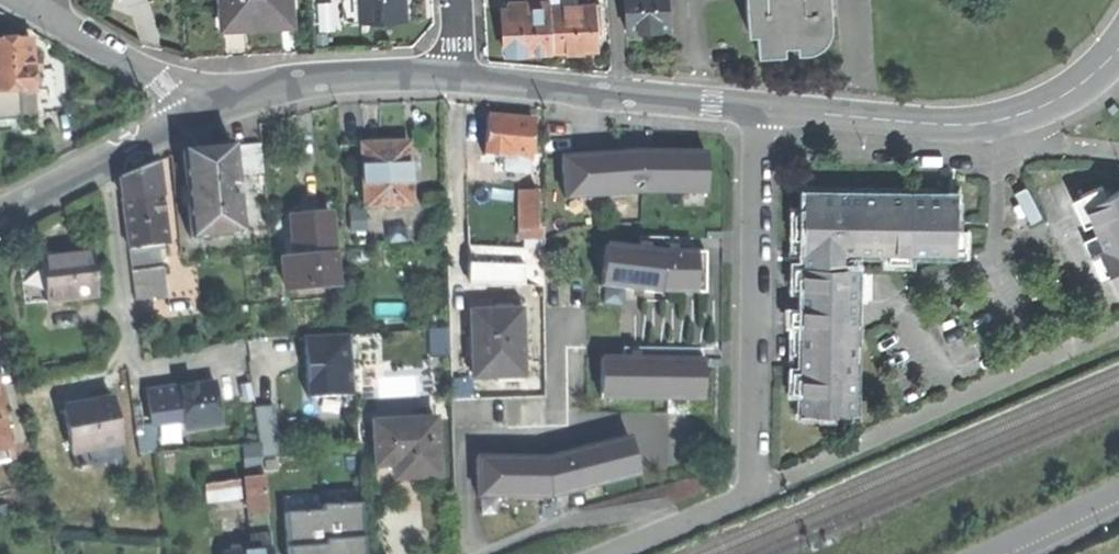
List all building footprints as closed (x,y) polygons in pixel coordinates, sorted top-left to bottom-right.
[(273,29),(272,0),(209,0),(211,33),(240,31),(273,29)] [(394,22),(393,0),(349,0),(350,25),(394,22)] [(671,28),(669,0),(626,0),(627,8),(628,31),(671,28)] [(759,45),(786,43),(786,35),(803,34),(803,42),(812,42),(819,36),(825,28),(827,19),(826,0),(756,0),(759,45)] [(573,5),(551,6),(554,51),(599,48),(597,27),(596,3),(573,5)] [(507,54),(554,51),(551,6),(537,7),(504,9),(506,32),(507,54)] [(25,96),(25,88),(24,75),(33,74),(32,62),(23,62),(22,42),(0,43),(0,97),(25,96)] [(34,88),(33,74),(24,75),(25,88),(34,88)] [(505,156),(529,158),(533,120),(509,118),(489,116),(485,154),(505,156)] [(365,206),(411,205),(408,142),(387,143),(362,144),(365,206)] [(192,238),(241,233),(235,175),(264,173),(261,143),(212,148),(183,151),(192,238)] [(564,155),(567,198),(645,193),(710,192),(709,150),(639,149),(564,155)] [(528,173),(529,158),(505,156),(504,171),(522,173),(528,173)] [(543,160),(529,158),(528,173),(522,173),(523,190),(539,191),(543,191),(543,160)] [(128,249),(166,244),(156,161),(137,169),(120,177),(128,249)] [(1118,298),(1118,184),(1102,192),(1096,180),(1078,189),(1103,244),(1096,247),(1118,298)] [(539,191),(523,190),(522,228),(539,228),(539,191)] [(806,259),(806,266),(853,267),(853,252),(956,253),(956,227),(948,227),(948,196),(879,195),(879,203),(847,202),(847,194),(804,194),(803,250),(806,250),(806,259)] [(863,195),(847,194),(847,202),(879,203),(879,195),(863,195)] [(957,196),(948,196),(948,227),(956,227),(957,196)] [(285,289),(334,284),(327,213),(306,215),(289,217),(292,238),(282,239),(285,261),(282,262),(285,289)] [(543,228),(539,228),(522,228),(522,241),(543,242),(543,228)] [(667,249),(608,243),(603,284),(663,291),(698,293),(698,250),(667,249)] [(44,300),(95,295),(90,252),(63,255),(40,258),(40,260),(44,300)] [(22,303),(44,300),(40,260),(18,262),(22,303)] [(856,267),(853,267),(806,266),(803,266),(802,296),(855,297),(855,291),(863,291),(864,272),(856,272),(856,267)] [(135,300),(154,297),(151,269),(132,272),(135,300)] [(802,312),(802,329),(855,329),(855,312),(855,297),(802,296),(802,312)] [(473,314),(475,379),(524,377),(522,313),(513,313),(513,315),(504,316),(498,316),(498,313),(473,314)] [(431,357),(449,356),(448,327),(429,327),(431,357)] [(801,412),(854,413),(855,373),(851,373),(851,359),(854,359),(855,329),(802,329),(802,358),(807,359),(806,382),(801,382),(801,412)] [(305,337),(309,397),(355,394),(351,334),(305,337)] [(706,359),(604,358),(603,400),(705,401),(706,359)] [(149,413),(151,423),(151,426),(185,422),(186,429),(219,425),(213,383),(181,387),(181,392),(173,393),(174,401),(148,404),(149,413)] [(147,391),(148,404),(174,401),(173,393),(172,388),(147,391)] [(87,398),(88,405),(112,400),(111,393),(98,396),(87,398)] [(62,410),(70,451),(120,441),(112,400),(88,405),(62,410)] [(261,456),(280,454),(276,405),(257,407),(261,456)] [(414,478),(439,476),(436,418),(372,421),(374,466),(392,465),(393,479),(414,478)] [(138,455),(155,453),(151,426),(151,423),(134,425),(138,455)] [(630,436),(552,458),(479,458),(479,498),(550,498),(640,473),(630,436)] [(7,442),(0,444),(0,462),(11,460),(7,442)] [(243,478),(247,516),(266,514),(262,476),(243,478)] [(207,503),(239,498),(237,481),(204,486),(207,503)] [(361,504),(324,506),(325,512),(328,553),(365,553),(361,504)] [(290,553),(328,553),(325,512),(288,515),(290,553)] [(247,516),(248,532),(268,530),(266,514),(247,516)] [(248,532),(250,546),(253,546),(252,535),(268,534),(268,530),(248,532)] [(252,535),(253,546),(254,552),(270,551),(268,534),(252,535)]
